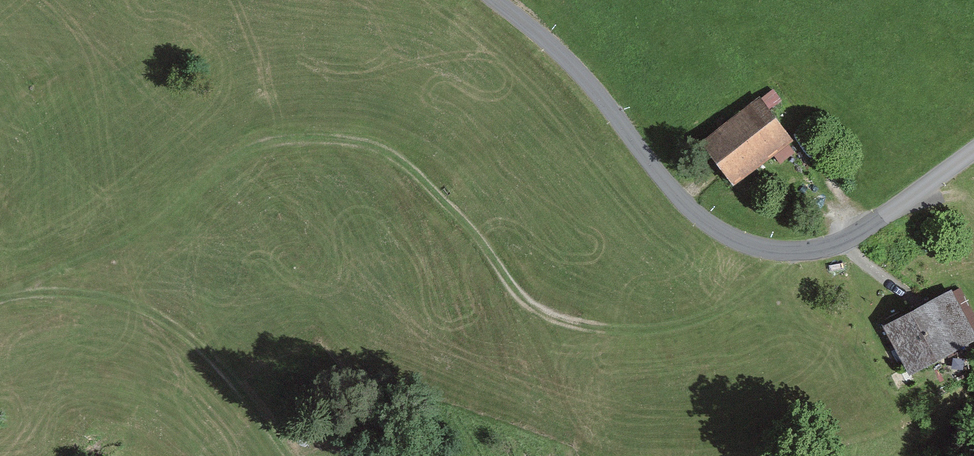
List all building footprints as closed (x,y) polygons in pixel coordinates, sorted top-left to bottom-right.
[(796,135),(759,88),(693,140),(729,187),(796,135)] [(881,327),(905,378),(973,345),(973,333),(954,292),(881,327)]
